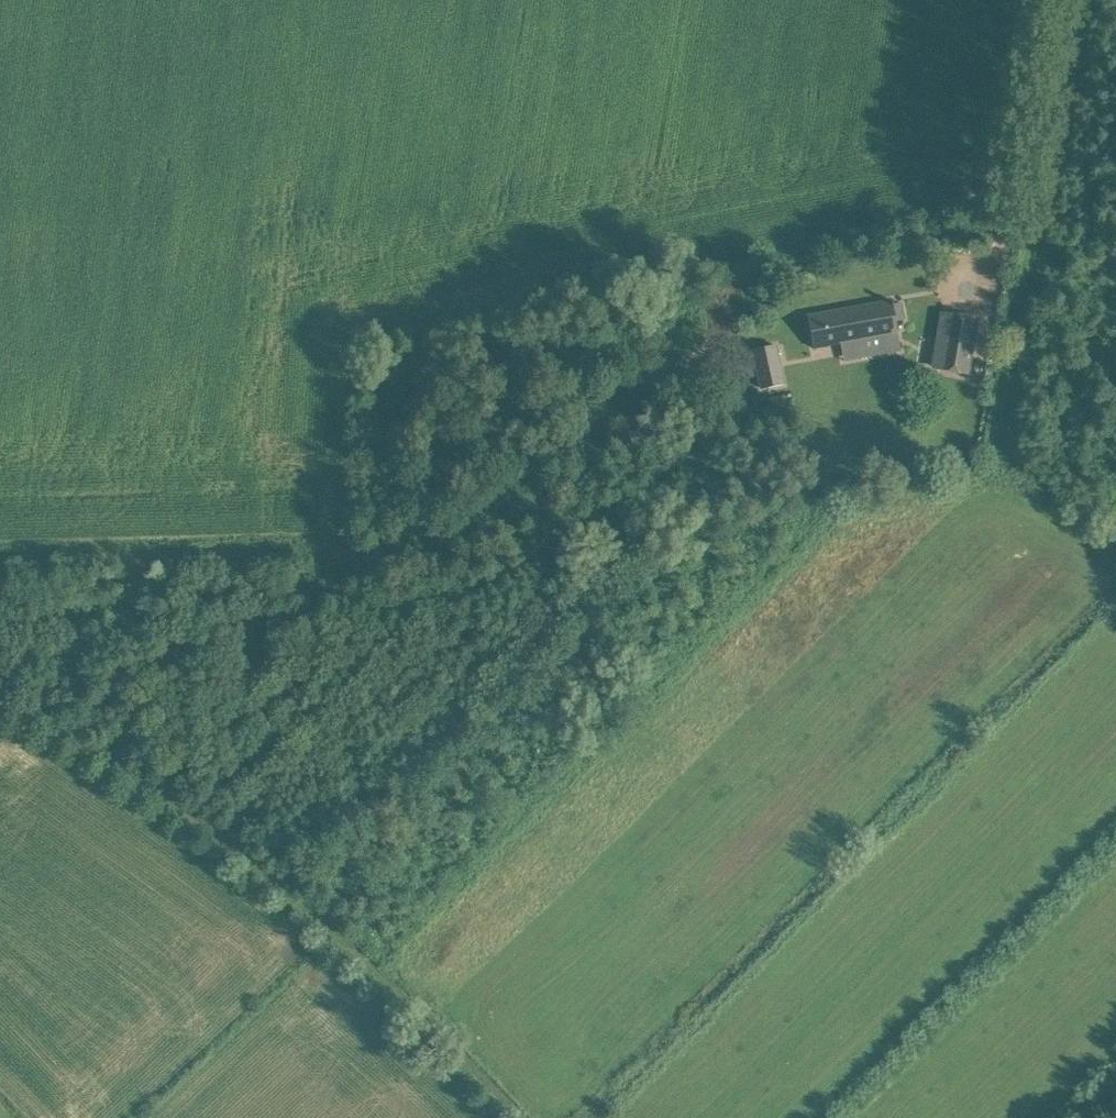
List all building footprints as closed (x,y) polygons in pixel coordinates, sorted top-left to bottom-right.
[(893,301),(808,316),(814,347),(842,342),(896,331),(894,321),(891,305),(893,304),(893,301)] [(893,304),(891,305),(894,321),(905,319),(902,303),(893,304)] [(967,372),(973,333),(971,343),(943,339),(938,368),(967,372)] [(775,345),(752,350),(759,375),(781,370),(775,345)]
